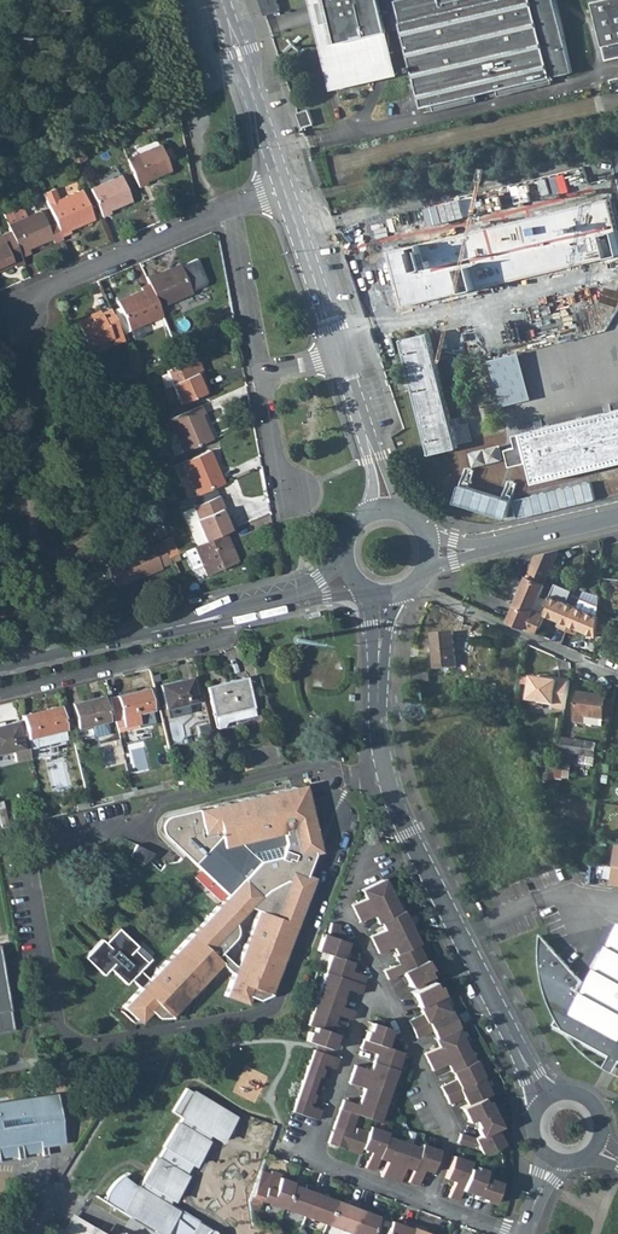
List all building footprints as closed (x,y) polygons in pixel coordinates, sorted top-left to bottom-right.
[(317,4),(332,1),(337,21),(322,25),(336,85),(354,81),(354,85),(364,81),(370,78),(375,74),(380,68),(384,63),(387,56),(389,49),(389,41),(388,31),(383,10),(370,13),(366,0),(316,0),(317,4)] [(370,13),(383,10),(388,31),(405,27),(399,0),(366,0),(370,13)] [(573,72),(561,22),(556,0),(399,0),(405,27),(424,107),(435,104),(478,94),(499,89),(551,77),(573,72)] [(592,1),(606,60),(617,57),(617,0),(598,0),(592,1)] [(332,1),(317,4),(322,25),(337,21),(332,1)] [(398,74),(388,31),(389,41),(389,49),(387,56),(384,63),(380,68),(375,74),(370,78),(364,81),(354,85),(398,74)] [(551,77),(499,89),(500,95),(553,83),(551,77)] [(478,94),(435,104),(436,110),(479,100),(478,94)] [(302,126),(313,122),(310,111),(299,114),(302,126)] [(147,180),(170,170),(159,145),(126,159),(138,187),(148,183),(147,180)] [(78,162),(85,159),(81,150),(74,153),(78,162)] [(73,165),(78,162),(74,153),(68,156),(73,165)] [(109,210),(130,201),(120,176),(90,189),(101,216),(110,213),(109,210)] [(77,222),(92,216),(80,190),(58,200),(53,189),(42,194),(47,204),(55,223),(56,227),(61,236),(70,233),(69,230),(79,225),(77,222)] [(561,255),(601,245),(589,195),(579,197),(580,205),(551,212),(561,255)] [(21,207),(2,215),(7,225),(26,217),(21,207)] [(399,213),(400,218),(412,216),(411,210),(399,213)] [(27,249),(51,239),(53,243),(62,239),(61,236),(56,227),(55,223),(47,226),(40,211),(26,217),(7,225),(9,231),(20,256),(29,253),(27,249)] [(521,264),(522,270),(560,261),(559,255),(561,255),(551,212),(510,221),(521,264)] [(77,222),(79,225),(93,219),(92,216),(77,222)] [(488,272),(521,264),(510,221),(478,229),(488,272)] [(351,242),(360,240),(355,223),(346,227),(351,242)] [(0,235),(0,266),(2,265),(3,268),(13,264),(14,267),(23,263),(20,256),(9,231),(0,235)] [(363,249),(366,264),(442,245),(438,231),(363,249)] [(381,263),(385,278),(445,263),(442,249),(381,263)] [(604,252),(560,261),(563,276),(607,266),(604,252)] [(165,270),(154,274),(154,273),(145,277),(148,284),(158,307),(191,293),(190,292),(207,284),(209,281),(199,258),(180,266),(181,267),(167,273),(165,270)] [(165,270),(167,273),(181,267),(180,266),(179,264),(165,270)] [(361,268),(364,283),(382,279),(379,264),(361,268)] [(385,281),(389,296),(449,281),(446,267),(385,281)] [(365,286),(369,301),(387,296),(383,281),(365,286)] [(140,290),(130,295),(132,298),(117,304),(129,330),(162,316),(158,307),(148,284),(139,287),(140,290)] [(116,301),(117,304),(132,298),(130,295),(116,301)] [(114,345),(123,341),(110,309),(99,313),(100,316),(92,319),(91,317),(76,323),(87,348),(111,338),(114,345)] [(430,332),(403,338),(431,454),(458,448),(430,332)] [(178,355),(192,349),(188,340),(175,346),(178,355)] [(491,359),(502,406),(533,399),(522,352),(491,359)] [(199,370),(201,369),(196,358),(166,371),(180,404),(208,392),(204,383),(201,384),(196,372),(199,370)] [(137,373),(143,370),(139,360),(133,363),(137,373)] [(132,375),(137,373),(133,363),(127,365),(132,375)] [(196,372),(201,384),(204,383),(199,370),(196,372)] [(201,415),(204,414),(200,405),(168,419),(182,452),(208,441),(202,427),(205,425),(201,415)] [(525,431),(537,482),(617,463),(617,409),(525,431)] [(114,433),(123,428),(121,423),(111,427),(114,433)] [(202,427),(208,441),(212,439),(205,425),(202,427)] [(196,495),(224,483),(209,450),(182,462),(196,495)] [(131,474),(142,469),(138,461),(133,464),(128,466),(131,474)] [(503,466),(454,477),(459,500),(508,489),(503,466)] [(221,510),(224,508),(218,496),(181,511),(196,545),(225,532),(236,528),(230,514),(227,515),(224,516),(221,510)] [(149,516),(159,512),(155,504),(146,508),(149,516)] [(206,575),(238,561),(225,532),(196,545),(193,546),(202,565),(206,575)] [(161,542),(163,547),(172,543),(170,538),(161,542)] [(167,558),(163,547),(161,542),(152,545),(151,544),(127,554),(128,558),(117,563),(115,560),(104,564),(115,589),(162,568),(161,567),(170,563),(167,558)] [(167,558),(177,553),(172,543),(163,547),(167,558)] [(193,546),(184,550),(192,569),(202,565),(193,546)] [(536,561),(510,621),(538,634),(547,614),(551,604),(548,603),(544,613),(535,609),(539,599),(552,568),(559,552),(560,549),(540,554),(538,554),(536,561)] [(170,563),(180,559),(177,553),(167,558),(170,563)] [(115,560),(117,563),(128,558),(127,554),(115,560)] [(22,606),(17,589),(0,594),(0,612),(22,606)] [(559,625),(568,629),(578,633),(580,628),(599,636),(599,632),(600,618),(600,615),(578,606),(552,594),(548,603),(551,604),(547,614),(561,620),(559,625)] [(601,606),(582,598),(578,606),(600,615),(601,606)] [(599,632),(609,633),(610,619),(600,618),(599,632)] [(435,670),(456,668),(453,632),(432,634),(435,670)] [(430,683),(430,674),(413,674),(413,683),(430,683)] [(166,711),(185,707),(184,702),(186,702),(187,704),(198,701),(192,677),(159,685),(164,709),(165,709),(166,711)] [(238,710),(252,707),(245,677),(206,687),(212,712),(237,706),(238,710)] [(566,711),(571,680),(548,677),(547,680),(543,679),(533,677),(529,701),(554,705),(554,709),(566,711)] [(478,679),(478,687),(488,686),(488,678),(478,679)] [(468,687),(478,687),(478,679),(467,679),(468,687)] [(124,727),(138,724),(135,714),(152,710),(147,689),(109,697),(115,720),(122,719),(124,727)] [(575,723),(585,724),(586,720),(603,722),(610,723),(613,701),(606,700),(606,698),(579,694),(575,723)] [(77,729),(108,721),(102,696),(80,702),(81,705),(72,707),(77,729)] [(212,712),(216,729),(223,727),(226,722),(254,715),(252,707),(238,710),(237,706),(212,712)] [(26,739),(64,730),(59,707),(47,709),(47,712),(31,715),(30,713),(21,716),(22,721),(26,739)] [(4,725),(3,722),(0,722),(0,753),(13,750),(14,758),(30,754),(29,749),(26,739),(22,721),(4,725)] [(26,739),(29,749),(38,747),(67,740),(64,730),(26,739)] [(554,780),(564,782),(564,779),(571,780),(573,764),(572,764),(573,755),(596,758),(598,745),(563,740),(560,758),(558,758),(554,780)] [(40,757),(38,747),(29,749),(30,754),(31,758),(31,759),(40,757)] [(573,764),(594,768),(596,758),(573,755),(572,764),(573,764)] [(219,767),(221,776),(234,773),(231,762),(218,765),(219,767)] [(602,773),(609,774),(610,766),(603,765),(602,773)] [(164,781),(131,789),(133,797),(166,790),(165,783),(164,781)] [(166,790),(177,787),(176,782),(176,781),(165,783),(166,790)] [(164,835),(165,835),(165,836),(166,837),(228,895),(148,979),(140,970),(147,962),(134,950),(138,946),(118,928),(104,942),(101,939),(84,957),(103,975),(110,968),(126,984),(131,979),(140,988),(122,1006),(123,1008),(134,1018),(136,1019),(140,1014),(145,1018),(151,1012),(157,1018),(170,1018),(221,965),(228,972),(232,973),(224,996),(247,1005),(250,997),(258,1000),(270,995),(315,878),(306,874),(319,841),(306,784),(171,816),(170,816),(169,816),(169,817),(168,817),(165,818),(165,819),(164,820),(164,821),(162,824),(162,825),(162,826),(162,828),(162,829),(162,830),(162,831),(163,832),(163,833),(164,834),(164,835)] [(132,792),(106,798),(107,804),(133,797),(132,792)] [(0,801),(0,824),(1,829),(14,826),(10,812),(4,814),(1,801),(0,801)] [(87,802),(75,805),(77,811),(89,808),(88,802),(87,802)] [(155,854),(136,844),(130,856),(145,864),(155,854)] [(355,913),(392,895),(384,878),(361,890),(365,898),(351,905),(355,913)] [(380,922),(401,912),(392,895),(355,913),(360,922),(374,915),(377,923),(380,922)] [(374,945),(411,927),(403,911),(401,912),(380,922),(384,929),(370,936),(374,945)] [(316,950),(329,955),(342,959),(348,942),(342,931),(338,930),(339,926),(330,923),(326,935),(322,934),(316,950)] [(416,944),(419,943),(411,927),(374,945),(378,953),(392,946),(396,954),(416,944)] [(584,995),(578,991),(583,983),(542,935),(542,970),(547,993),(558,1020),(554,1026),(610,1058),(617,1062),(617,933),(584,995)] [(401,972),(425,961),(416,944),(396,954),(393,955),(397,964),(383,970),(388,979),(401,972)] [(151,959),(138,946),(134,950),(147,962),(151,959)] [(14,1030),(0,953),(0,1033),(14,1030)] [(362,985),(363,985),(365,976),(349,971),(352,962),(342,959),(329,955),(324,971),(362,985)] [(427,977),(429,976),(426,971),(430,969),(426,961),(425,961),(401,972),(408,986),(413,984),(427,977)] [(317,989),(342,998),(345,989),(360,994),(363,985),(362,985),(324,971),(317,989)] [(413,984),(416,989),(429,983),(427,977),(413,984)] [(418,1006),(441,995),(442,995),(438,986),(435,987),(432,982),(429,983),(416,989),(411,992),(418,1007),(418,1006)] [(335,1015),(351,1020),(354,1011),(339,1006),(342,998),(317,989),(311,1006),(335,1015)] [(412,1029),(449,1011),(441,995),(418,1006),(422,1014),(408,1021),(412,1029)] [(313,1027),(336,1035),(345,1038),(348,1029),(332,1024),(335,1015),(311,1006),(305,1024),(313,1027)] [(134,1018),(123,1008),(120,1011),(131,1022),(134,1018)] [(435,1038),(457,1027),(458,1027),(450,1011),(449,1011),(412,1029),(416,1038),(432,1030),(435,1038)] [(364,1040),(384,1047),(390,1030),(370,1023),(367,1032),(366,1032),(364,1040)] [(329,1049),(331,1050),(336,1035),(313,1027),(311,1033),(308,1032),(305,1041),(314,1044),(329,1049)] [(428,1062),(465,1044),(457,1027),(435,1038),(434,1038),(438,1047),(424,1054),(428,1062)] [(372,1062),(396,1071),(402,1053),(384,1047),(364,1040),(360,1049),(375,1054),(372,1062)] [(312,1050),(327,1055),(328,1052),(329,1049),(314,1044),(313,1047),(312,1050)] [(451,1071),(473,1061),(465,1044),(428,1062),(432,1071),(446,1064),(450,1072),(451,1071)] [(301,1081),(321,1087),(324,1079),(319,1077),(322,1069),(319,1068),(321,1064),(334,1069),(338,1059),(327,1055),(312,1050),(301,1081)] [(615,1073),(617,1068),(617,1062),(610,1058),(605,1068),(615,1073)] [(444,1096),(482,1077),(484,1076),(476,1059),(473,1061),(451,1071),(455,1080),(440,1087),(444,1096)] [(352,1075),(390,1088),(396,1071),(372,1062),(370,1071),(355,1066),(352,1075)] [(349,1084),(364,1089),(361,1097),(385,1105),(390,1088),(352,1075),(349,1084)] [(467,1104),(482,1097),(490,1094),(482,1077),(444,1096),(448,1104),(463,1097),(467,1104)] [(291,1112),(316,1120),(320,1110),(307,1105),(308,1102),(311,1103),(313,1095),(318,1096),(321,1087),(301,1081),(291,1112)] [(218,1233),(217,1230),(214,1229),(210,1229),(208,1231),(169,1203),(172,1200),(173,1200),(187,1177),(186,1176),(193,1165),(195,1166),(209,1143),(208,1142),(211,1136),(222,1142),(236,1119),(187,1089),(173,1112),(183,1118),(179,1124),(178,1124),(164,1147),(165,1148),(158,1159),(157,1159),(139,1187),(123,1175),(119,1177),(116,1181),(111,1186),(108,1191),(106,1196),(105,1201),(134,1218),(137,1212),(159,1226),(155,1231),(160,1233),(218,1233)] [(55,1113),(60,1142),(64,1142),(56,1094),(38,1097),(40,1114),(55,1113)] [(60,1142),(55,1113),(40,1114),(38,1097),(0,1102),(0,1157),(16,1155),(17,1159),(23,1158),(22,1154),(40,1151),(41,1156),(47,1154),(45,1145),(60,1142)] [(357,1115),(379,1123),(385,1105),(361,1097),(358,1105),(343,1100),(340,1110),(357,1115)] [(470,1121),(473,1119),(491,1110),(487,1101),(484,1103),(482,1097),(467,1104),(460,1107),(467,1122),(470,1121)] [(328,1143),(359,1154),(361,1149),(368,1132),(356,1128),(354,1134),(350,1132),(357,1115),(340,1110),(334,1126),(328,1143)] [(495,1128),(499,1126),(491,1110),(473,1119),(477,1127),(475,1128),(479,1136),(495,1128)] [(364,1168),(373,1171),(378,1159),(386,1137),(387,1133),(370,1127),(368,1132),(361,1149),(370,1152),(364,1168)] [(457,1143),(471,1148),(477,1145),(481,1155),(503,1145),(495,1128),(479,1136),(474,1138),(460,1134),(457,1143)] [(380,1177),(389,1181),(403,1143),(386,1137),(378,1159),(386,1162),(380,1177)] [(404,1169),(412,1172),(420,1149),(403,1143),(389,1181),(398,1184),(404,1169)] [(408,1184),(417,1187),(423,1171),(431,1174),(439,1152),(422,1146),(420,1149),(412,1172),(408,1184)] [(448,1197),(457,1200),(461,1190),(468,1168),(470,1162),(452,1155),(444,1178),(453,1181),(448,1197)] [(461,1190),(475,1195),(482,1176),(484,1169),(474,1166),(473,1170),(468,1168),(461,1190)] [(248,1202),(258,1206),(260,1201),(269,1175),(260,1171),(248,1202)] [(260,1201),(283,1209),(292,1185),(293,1183),(279,1178),(280,1175),(270,1172),(269,1175),(260,1201)] [(482,1200),(492,1203),(499,1182),(482,1176),(475,1195),(474,1195),(483,1198),(482,1200)] [(283,1209),(305,1217),(315,1188),(306,1185),(304,1189),(292,1185),(283,1209)] [(324,1191),(315,1188),(305,1217),(326,1224),(335,1201),(322,1196),(324,1191)] [(326,1224),(348,1232),(358,1204),(349,1200),(347,1205),(335,1201),(326,1224)] [(378,1216),(366,1212),(367,1207),(358,1204),(348,1232),(352,1233),(371,1233),(378,1216)] [(134,1218),(155,1231),(159,1226),(137,1212),(134,1218)] [(88,1233),(100,1233),(74,1217),(71,1223),(88,1233)] [(413,1225),(404,1221),(402,1226),(383,1219),(381,1225),(389,1228),(386,1233),(410,1233),(413,1225)] [(71,1223),(64,1233),(88,1233),(71,1223)] [(420,1231),(421,1227),(413,1225),(410,1233),(430,1233),(420,1231)]
